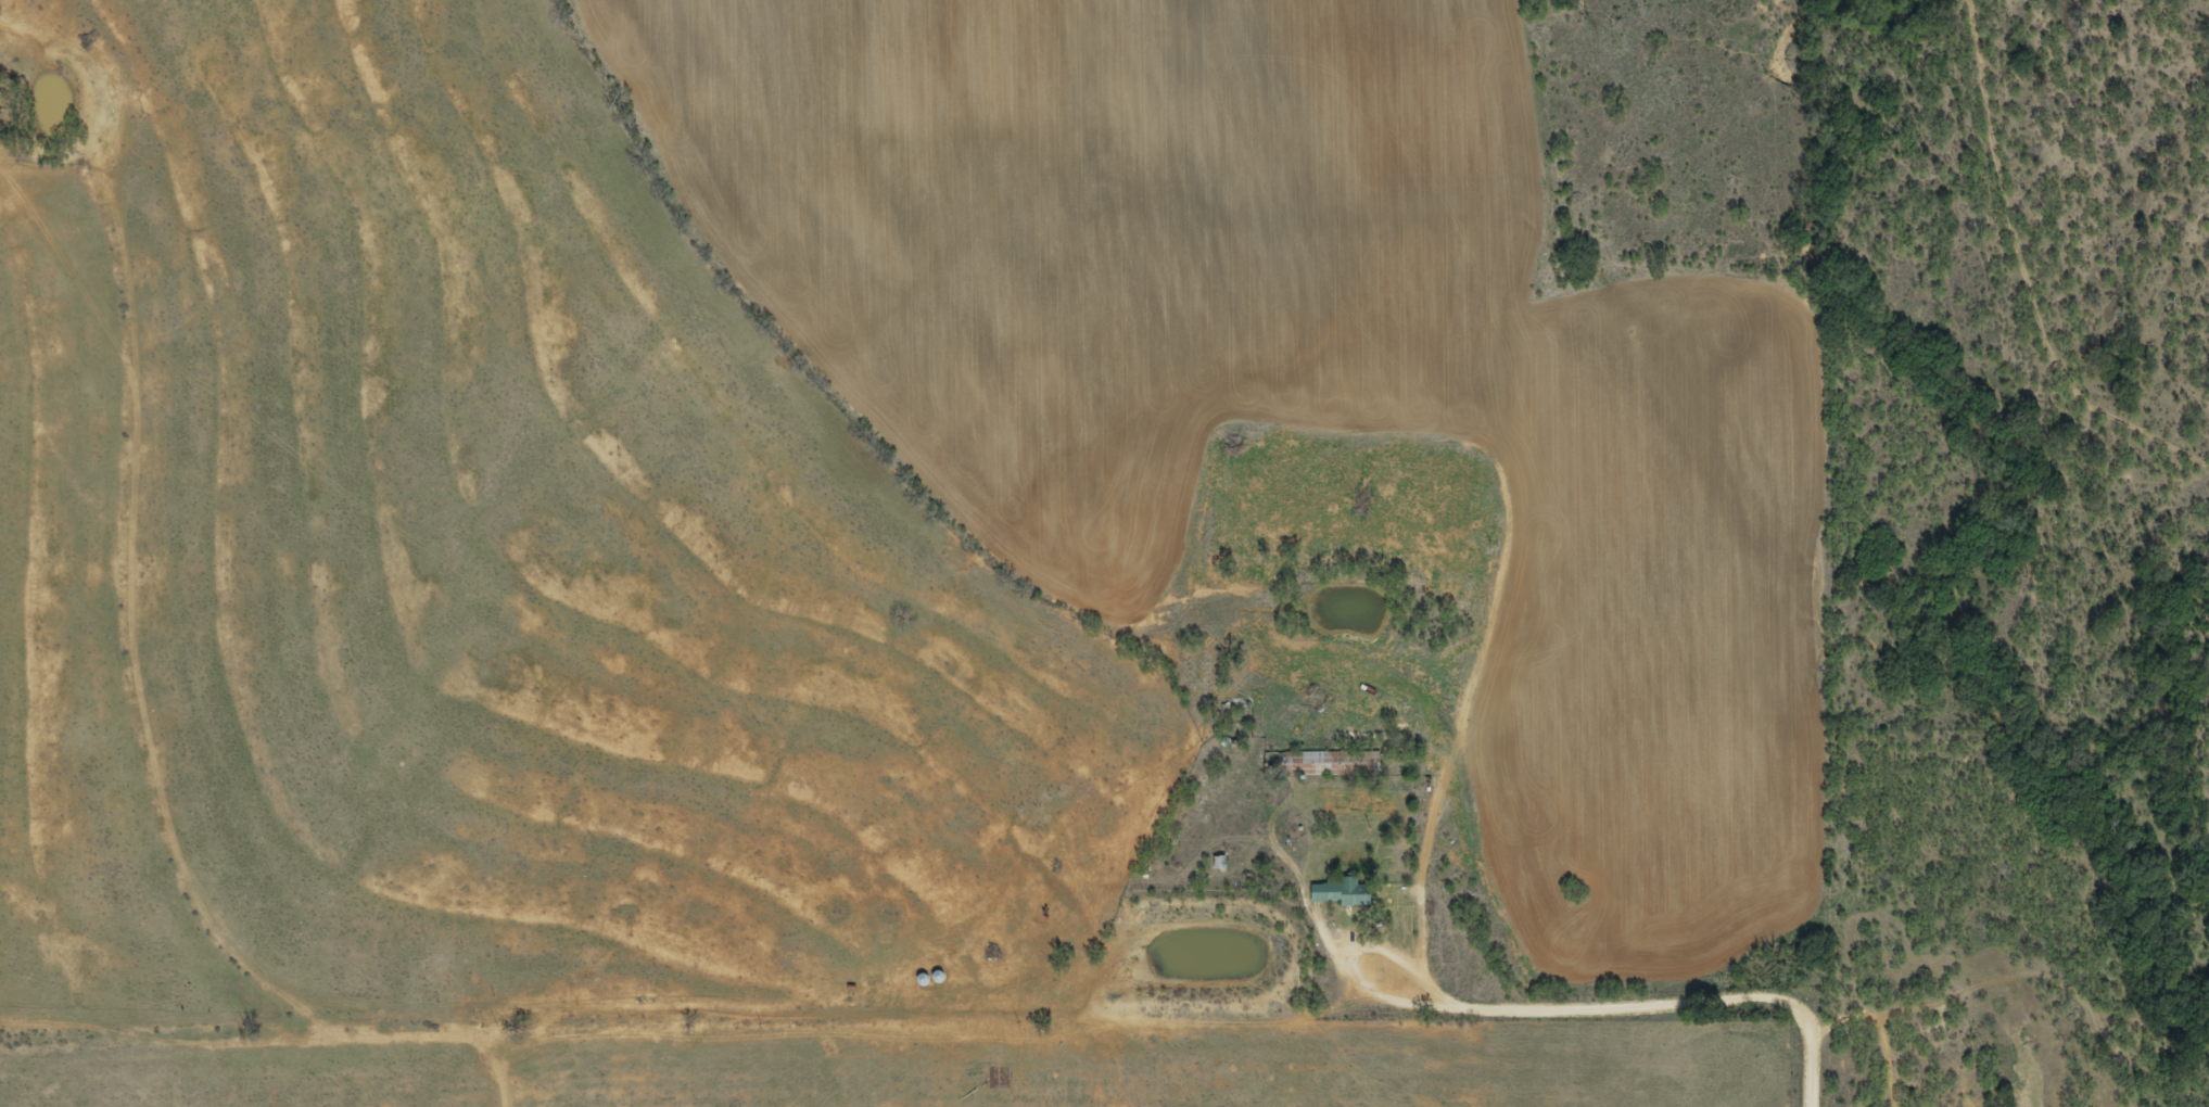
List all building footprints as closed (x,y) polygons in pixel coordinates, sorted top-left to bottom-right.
[(1311,903),(1375,904),(1375,885),(1361,885),(1361,879),(1312,879),(1311,903)]
